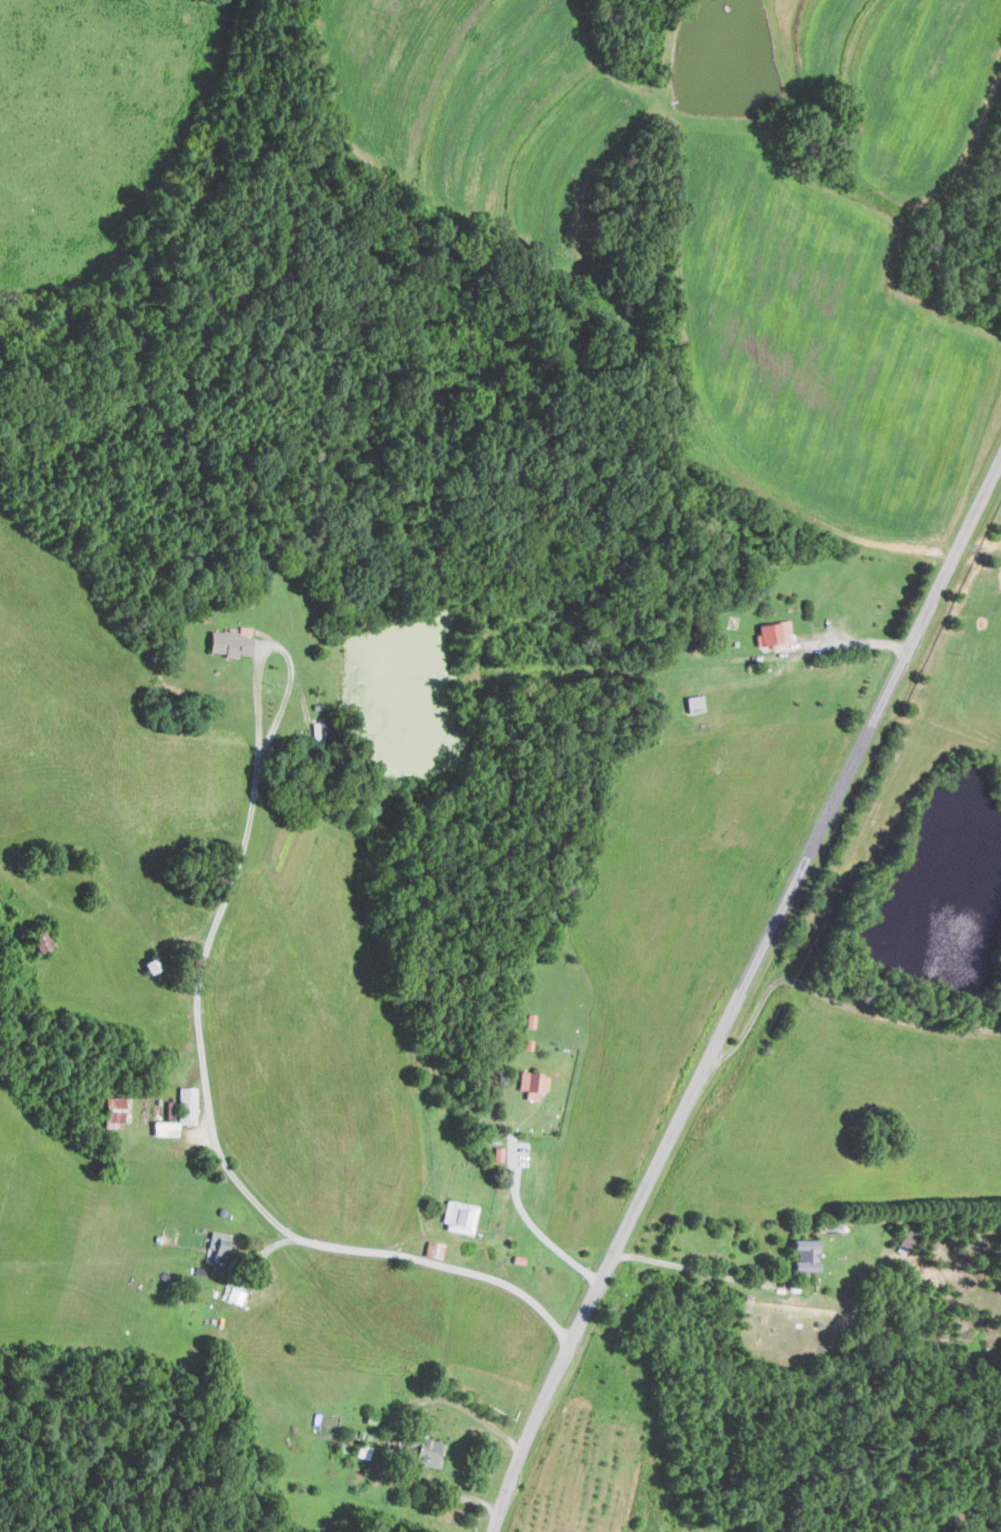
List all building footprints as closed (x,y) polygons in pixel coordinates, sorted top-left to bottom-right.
[(755,645),(789,642),(787,620),(756,623),(757,633),(754,633),(755,645)] [(238,631),(208,630),(207,651),(223,652),(223,656),(236,657),(237,653),(249,654),(250,626),(238,626),(238,631)] [(48,950),(43,929),(30,932),(35,952),(48,950)] [(546,1091),(547,1073),(518,1072),(517,1091),(524,1091),(524,1099),(537,1100),(537,1090),(546,1091)] [(196,1087),(178,1087),(177,1124),(195,1124),(196,1087)] [(128,1097),(99,1097),(99,1122),(127,1122),(128,1097)] [(176,1136),(177,1121),(151,1121),(151,1135),(176,1136)] [(502,1161),(502,1147),(492,1147),(492,1161),(502,1161)] [(469,1236),(477,1207),(447,1199),(439,1228),(469,1236)] [(212,1248),(210,1259),(224,1261),(229,1235),(210,1230),(206,1247),(212,1248)] [(790,1249),(797,1250),(797,1261),(789,1261),(789,1271),(815,1271),(816,1240),(790,1239),(790,1249)] [(414,1438),(410,1462),(439,1467),(443,1443),(414,1438)]
